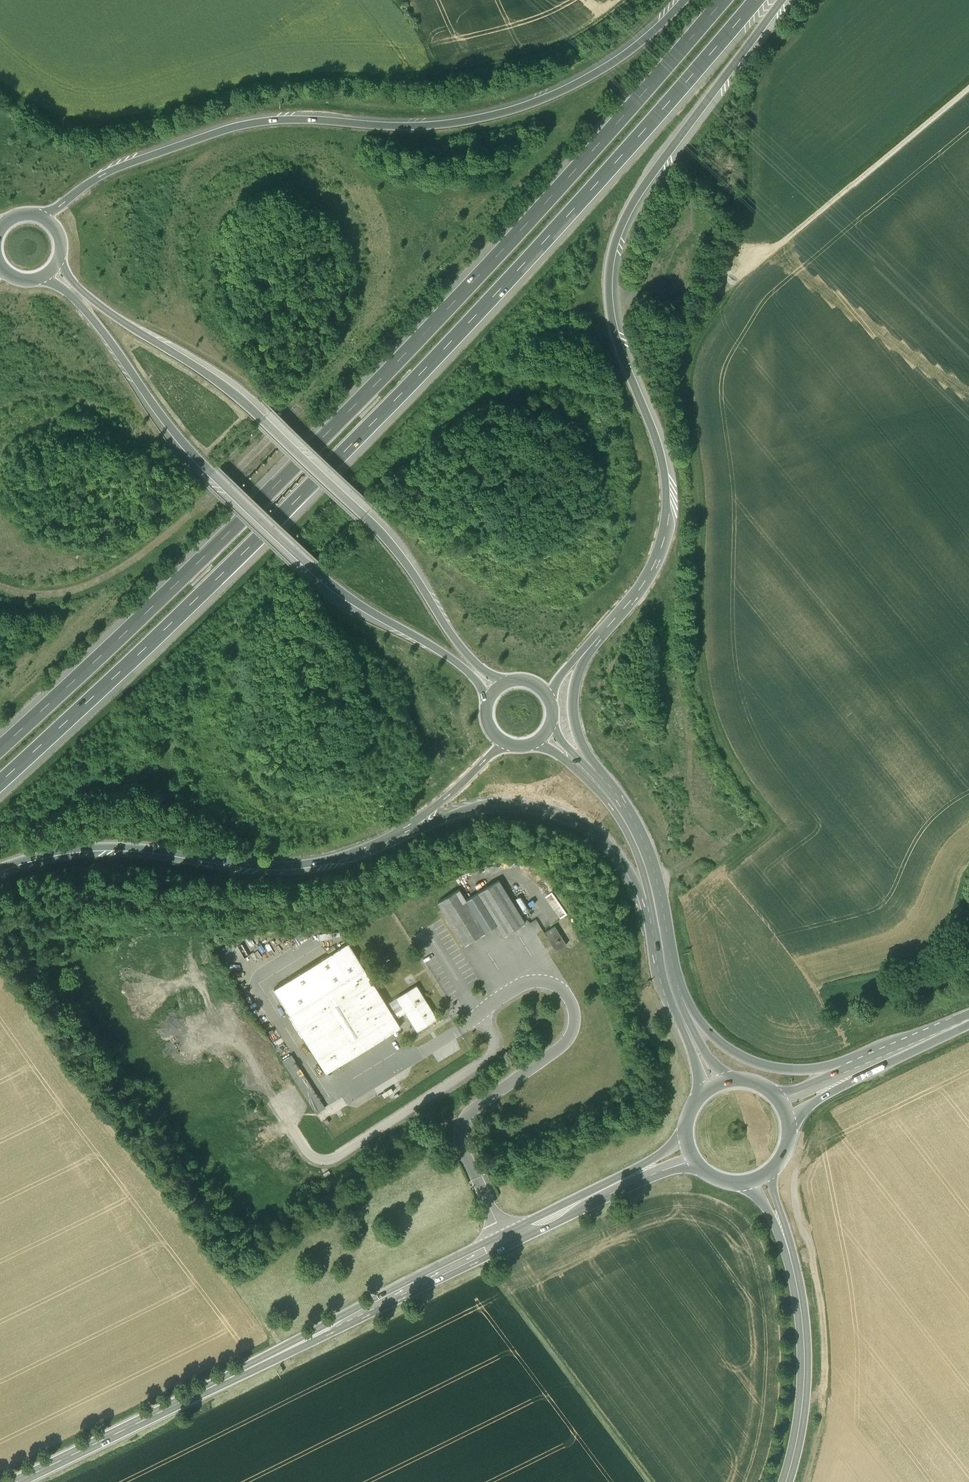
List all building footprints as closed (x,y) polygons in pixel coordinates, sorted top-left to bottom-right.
[(459,890),(438,903),(464,945),(496,926),(502,937),(525,923),(525,922),(499,880),(466,901),(459,890)] [(556,952),(566,946),(555,927),(545,934),(556,952)] [(304,928),(293,932),(297,942),(308,938),(304,928)] [(348,942),(273,988),(324,1072),(399,1026),(348,942)] [(396,998),(413,1025),(415,1029),(417,1032),(425,1026),(429,1024),(437,1019),(416,986),(396,998)] [(325,1109),(291,1055),(282,1061),(316,1115),(325,1109)] [(394,1093),(391,1089),(382,1095),(384,1099),(388,1097),(394,1093)]
